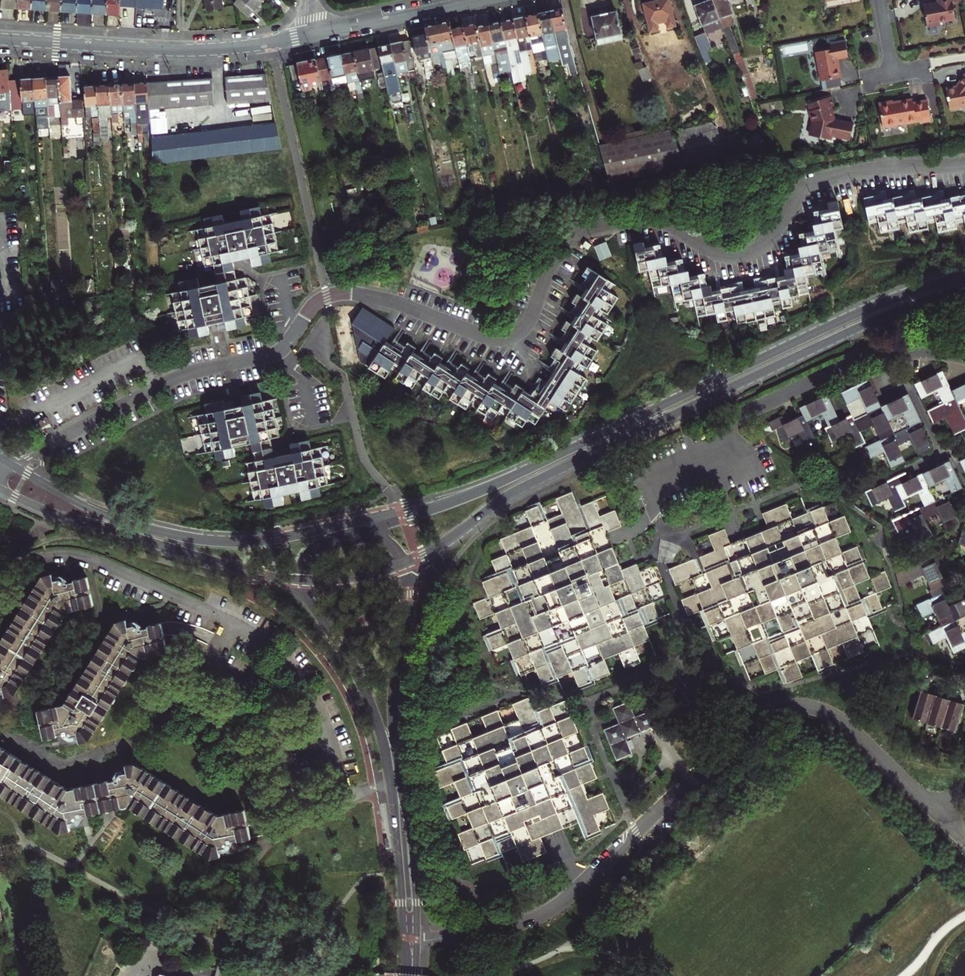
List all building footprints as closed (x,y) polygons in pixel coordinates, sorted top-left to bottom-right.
[(32,0),(17,0),(17,8),(32,9),(32,0)] [(32,9),(47,10),(48,0),(32,0),(32,9)] [(47,10),(62,11),(62,0),(48,0),(47,10)] [(76,11),(77,0),(62,0),(62,11),(76,11)] [(76,11),(92,13),(93,0),(77,0),(76,11)] [(92,13),(106,14),(107,0),(93,0),(92,13)] [(120,5),(120,0),(107,0),(106,14),(119,14),(120,5)] [(220,8),(219,0),(205,0),(207,10),(220,8)] [(234,1),(235,3),(249,16),(263,0),(235,0),(234,1)] [(677,25),(670,0),(650,0),(642,2),(650,32),(657,30),(655,21),(667,18),(669,27),(677,25)] [(711,0),(704,0),(694,4),(705,30),(694,35),(705,61),(711,59),(706,47),(711,45),(706,32),(722,26),(711,0)] [(722,26),(729,24),(735,22),(727,0),(711,0),(722,26)] [(922,7),(923,13),(925,14),(927,24),(941,22),(940,19),(955,16),(952,0),(936,0),(923,2),(923,5),(922,7)] [(562,7),(550,10),(558,42),(571,39),(562,7)] [(537,13),(548,57),(554,55),(551,43),(558,42),(550,10),(537,13)] [(617,10),(592,16),(596,38),(598,38),(599,43),(622,38),(621,33),(622,32),(617,10)] [(537,13),(525,15),(533,48),(534,53),(541,51),(542,58),(548,57),(537,13)] [(533,48),(525,15),(512,18),(523,67),(524,73),(532,71),(527,49),(533,48)] [(523,67),(512,18),(500,21),(511,71),(513,81),(514,86),(519,85),(518,80),(519,79),(516,68),(523,67)] [(457,57),(451,28),(449,20),(436,22),(446,68),(448,75),(454,73),(451,58),(457,57)] [(488,23),(499,74),(499,75),(504,74),(504,72),(511,71),(500,21),(488,23)] [(424,25),(426,33),(432,63),(441,61),(443,69),(446,68),(436,22),(424,25)] [(463,25),(470,57),(472,65),(476,63),(475,57),(482,55),(476,26),(475,22),(463,25)] [(499,74),(488,23),(476,26),(482,55),(484,63),(491,62),(494,75),(499,74)] [(722,26),(750,98),(757,95),(729,24),(722,26)] [(466,57),(470,57),(463,25),(451,28),(457,57),(458,60),(466,59),(466,57)] [(413,37),(408,38),(413,64),(422,62),(426,77),(430,76),(432,84),(437,83),(432,63),(426,33),(412,36),(413,37)] [(413,64),(408,38),(389,42),(396,75),(400,74),(400,71),(414,68),(413,64)] [(831,46),(811,49),(813,58),(812,58),(814,68),(815,68),(817,79),(822,78),(837,75),(835,63),(833,64),(832,58),(847,56),(844,41),(831,44),(831,46)] [(396,75),(389,42),(377,45),(389,102),(402,100),(396,75)] [(353,50),(359,77),(374,73),(373,66),(378,65),(374,45),(353,50)] [(353,50),(341,52),(347,80),(352,104),(359,103),(361,113),(366,112),(359,77),(353,50)] [(315,58),(321,83),(333,80),(333,83),(347,80),(341,52),(315,58)] [(322,88),(321,83),(315,58),(296,62),(299,77),(302,90),(311,88),(311,85),(318,83),(319,88),(322,88)] [(299,77),(296,62),(288,64),(291,78),(299,77)] [(650,75),(647,66),(639,69),(643,78),(650,75)] [(0,71),(0,100),(2,100),(3,117),(10,117),(10,109),(8,80),(7,70),(0,71)] [(945,86),(949,107),(964,104),(964,71),(955,84),(945,86)] [(270,100),(264,74),(224,76),(226,104),(270,100)] [(838,85),(837,75),(822,78),(824,88),(838,85)] [(69,76),(58,77),(60,103),(61,123),(69,123),(68,116),(75,115),(75,122),(84,122),(83,100),(71,101),(69,76)] [(45,78),(47,112),(48,117),(54,117),(53,104),(60,103),(58,77),(45,78)] [(35,112),(33,78),(8,80),(10,109),(32,107),(32,114),(35,114),(35,112)] [(45,78),(33,78),(35,112),(47,112),(45,78)] [(146,82),(148,109),(213,105),(211,78),(146,82)] [(134,83),(138,141),(142,141),(140,123),(149,123),(148,109),(146,82),(134,83)] [(109,84),(112,115),(113,130),(119,130),(118,119),(124,118),(121,83),(109,84)] [(134,83),(121,83),(124,118),(130,118),(131,142),(138,141),(134,83)] [(109,84),(96,85),(100,140),(107,140),(106,116),(112,115),(109,84)] [(100,140),(96,85),(84,86),(86,117),(90,116),(93,144),(100,143),(100,140)] [(850,139),(854,123),(835,119),(832,106),(835,105),(832,95),(810,102),(812,109),(810,109),(813,119),(810,130),(821,133),(820,136),(831,139),(832,134),(850,139)] [(878,102),(883,127),(922,120),(930,119),(927,98),(912,101),(911,97),(897,100),(898,101),(892,102),(892,99),(878,102)] [(281,148),(275,122),(150,137),(152,164),(281,148)] [(600,144),(610,181),(685,164),(679,148),(671,129),(600,144)] [(744,157),(739,143),(734,145),(739,159),(744,157)] [(956,153),(964,151),(964,149),(964,143),(954,145),(956,153)] [(81,146),(67,147),(68,159),(82,158),(81,146)] [(552,203),(568,200),(566,192),(551,195),(552,203)] [(951,196),(942,198),(941,192),(925,196),(913,198),(912,192),(899,195),(884,198),(883,193),(872,195),(864,197),(869,220),(878,218),(881,231),(899,227),(898,219),(907,217),(910,231),(928,227),(927,219),(935,217),(938,231),(957,227),(955,219),(964,217),(964,218),(964,193),(951,196)] [(544,205),(552,203),(551,195),(543,197),(544,205)] [(718,320),(727,318),(726,311),(735,310),(738,323),(775,315),(772,301),(782,300),(783,307),(792,305),(790,295),(809,292),(805,273),(823,269),(820,251),(838,247),(834,228),(843,226),(837,199),(828,201),(829,207),(824,208),(820,209),(823,221),(816,223),(813,223),(815,229),(811,230),(806,231),(808,243),(802,245),(799,245),(800,251),(797,251),(791,253),(794,266),(787,267),(784,268),(785,270),(786,274),(766,278),(759,280),(760,286),(756,286),(741,290),(739,284),(731,286),(712,290),(711,285),(711,284),(708,285),(701,286),(698,273),(693,274),(689,275),(688,269),(684,269),(679,271),(676,259),(671,260),(667,260),(666,254),(662,255),(655,256),(653,244),(648,245),(644,246),(643,240),(633,242),(639,271),(649,268),(653,287),(672,283),(676,302),(694,298),(697,316),(717,312),(718,320)] [(190,337),(209,333),(207,324),(215,322),(225,320),(226,329),(245,325),(244,316),(253,314),(244,277),(235,279),(231,260),(239,258),(250,256),(252,265),(271,261),(269,252),(277,250),(269,213),(261,215),(259,206),(240,210),(242,219),(224,223),(222,214),(203,218),(205,227),(196,229),(205,265),(212,264),(216,283),(198,286),(196,277),(178,282),(180,291),(172,292),(180,329),(188,328),(190,337)] [(814,210),(816,223),(823,221),(820,209),(814,210)] [(808,243),(806,231),(802,232),(799,233),(802,245),(808,243)] [(731,234),(732,242),(742,242),(741,234),(731,234)] [(662,255),(659,243),(653,244),(655,256),(662,255)] [(791,253),(785,254),(787,267),(794,266),(791,253)] [(250,256),(239,258),(252,265),(250,256)] [(679,271),(684,269),(682,257),(676,259),(679,271)] [(565,342),(561,349),(556,346),(553,351),(551,355),(555,358),(550,366),(555,369),(547,380),(544,385),(539,381),(531,394),(527,391),(524,389),(524,388),(516,383),(514,387),(508,383),(505,382),(502,387),(494,382),(497,378),(489,373),(486,377),(482,374),(477,371),(474,376),(467,371),(469,367),(461,362),(459,366),(454,364),(450,361),(447,366),(440,361),(443,357),(435,352),(432,356),(429,354),(423,350),(420,355),(413,350),(415,346),(407,341),(405,346),(400,343),(396,340),(393,345),(385,341),(394,327),(362,306),(352,322),(362,329),(357,337),(352,345),(374,359),(368,367),(384,377),(392,366),(400,371),(396,378),(411,388),(419,376),(427,381),(422,388),(438,398),(446,387),(453,392),(449,398),(465,409),(473,396),(481,401),(477,408),(493,418),(501,407),(509,412),(507,415),(523,425),(527,418),(535,423),(550,400),(566,410),(587,378),(575,370),(581,362),(587,366),(597,350),(586,343),(591,336),(598,340),(608,323),(597,316),(602,308),(608,312),(618,296),(607,289),(612,281),(587,265),(585,269),(582,273),(586,276),(581,284),(587,287),(581,296),(577,293),(575,295),(572,301),(576,304),(571,311),(576,314),(571,322),(567,319),(564,323),(562,327),(565,330),(560,338),(565,342)] [(708,285),(705,271),(698,273),(701,286),(708,285)] [(496,318),(497,326),(507,324),(505,317),(496,318)] [(225,320),(215,322),(217,331),(226,329),(225,320)] [(359,362),(364,365),(368,367),(374,359),(352,345),(359,362)] [(915,382),(921,395),(938,388),(944,401),(955,396),(952,388),(942,369),(915,382)] [(882,404),(869,378),(841,390),(852,413),(854,417),(869,410),(881,404),(882,404)] [(952,388),(955,396),(958,401),(964,416),(964,382),(952,388)] [(291,453),(282,455),(274,456),(271,445),(270,438),(278,436),(270,399),(262,400),(260,391),(241,395),(243,405),(234,407),(225,409),(223,399),(204,403),(206,413),(198,414),(206,451),(214,450),(216,459),(235,455),(233,446),(251,442),(255,460),(246,462),(254,499),(263,498),(265,507),(283,503),(281,494),(299,490),(301,499),(320,495),(319,486),(327,484),(319,447),(311,449),(308,440),(290,444),(291,453)] [(921,419),(908,391),(882,404),(881,404),(887,417),(894,431),(919,419),(921,419)] [(803,413),(806,419),(823,411),(829,424),(840,419),(827,393),(800,405),(803,413)] [(933,419),(945,414),(955,433),(964,428),(964,416),(958,401),(955,396),(944,401),(928,409),(933,419)] [(234,407),(232,397),(223,399),(225,409),(234,407)] [(854,417),(859,429),(873,422),(880,438),(892,433),(894,431),(887,417),(881,404),(869,410),(854,417)] [(785,421),(781,414),(769,420),(772,428),(777,426),(783,439),(799,431),(806,445),(816,440),(806,419),(803,413),(785,421)] [(825,426),(832,440),(848,432),(854,446),(865,441),(859,429),(854,417),(852,413),(840,419),(829,424),(825,426)] [(47,417),(32,424),(35,431),(51,423),(47,417)] [(932,447),(919,419),(894,431),(892,433),(897,443),(910,437),(918,454),(932,447)] [(880,438),(865,445),(871,455),(884,449),(892,466),(905,460),(897,443),(892,433),(880,438)] [(274,456),(282,455),(271,445),(274,456)] [(936,499),(947,493),(963,486),(950,459),(923,471),(936,499)] [(906,470),(865,489),(872,503),(888,495),(895,509),(906,504),(902,497),(896,484),(909,478),(906,470)] [(896,484),(902,497),(918,490),(925,503),(936,499),(923,471),(909,478),(896,484)] [(480,618),(495,612),(498,610),(505,625),(501,627),(486,633),(493,648),(508,642),(511,641),(517,656),(514,658),(520,670),(535,664),(536,667),(542,681),(558,675),(557,673),(572,667),(573,669),(578,684),(595,678),(611,672),(605,656),(603,654),(618,648),(620,650),(626,666),(641,659),(635,644),(634,641),(649,635),(644,622),(656,617),(650,602),(643,586),(647,585),(662,578),(656,563),(640,570),(637,561),(622,567),(606,574),(604,567),(619,561),(613,545),(592,554),(586,539),(606,531),(622,524),(615,508),(600,514),(597,516),(590,500),(578,505),(572,491),(556,497),(562,512),(563,515),(548,521),(547,518),(541,503),(526,510),(532,524),(533,528),(517,534),(516,531),(504,536),(510,551),(506,552),(491,558),(498,574),(483,580),(489,595),(473,601),(480,618)] [(960,521),(947,493),(936,499),(925,503),(919,506),(924,517),(938,511),(946,527),(960,521)] [(600,514),(594,499),(590,500),(597,516),(600,514)] [(760,657),(766,672),(778,667),(781,666),(788,681),(803,674),(797,660),(795,656),(811,650),(813,653),(819,668),(834,662),(828,647),(826,644),(842,637),(843,641),(849,655),(865,649),(859,634),(857,631),(873,625),(867,612),(880,607),(873,593),(877,591),(892,585),(885,569),(870,575),(858,544),(842,550),(839,552),(832,537),(836,535),(852,529),(845,513),(830,519),(826,521),(820,506),(793,517),(786,502),(763,512),(769,526),(775,542),(769,544),(762,529),(746,536),(753,552),(738,558),(731,542),(725,527),(709,534),(715,548),(717,552),(701,558),(699,555),(669,567),(676,583),(691,577),(694,576),(700,590),(696,592),(682,598),(688,613),(703,608),(707,606),(720,638),(732,633),(735,632),(742,646),(738,648),(744,661),(759,654),(760,657)] [(830,519),(824,504),(820,506),(826,521),(830,519)] [(924,517),(919,506),(893,519),(897,529),(911,523),(919,539),(932,533),(924,517)] [(563,515),(562,512),(547,518),(548,521),(563,515)] [(533,528),(532,524),(516,531),(517,534),(533,528)] [(765,528),(762,529),(769,544),(775,542),(769,526),(765,528)] [(610,538),(606,531),(586,539),(592,554),(613,545),(610,538)] [(842,550),(836,535),(832,537),(839,552),(842,550)] [(504,536),(501,537),(506,552),(510,551),(504,536)] [(738,539),(731,542),(738,558),(753,552),(746,536),(738,539)] [(715,548),(699,555),(701,558),(717,552),(715,548)] [(933,553),(906,566),(911,577),(924,572),(932,587),(930,588),(934,596),(943,592),(950,589),(933,553)] [(622,567),(619,561),(604,567),(606,574),(622,567)] [(94,604),(88,576),(75,579),(75,581),(68,583),(69,585),(64,586),(63,581),(59,579),(54,580),(52,573),(43,575),(0,643),(0,694),(5,693),(6,696),(15,693),(68,610),(94,604)] [(694,576),(691,577),(696,592),(700,590),(694,576)] [(654,600),(647,585),(643,586),(650,602),(654,600)] [(883,606),(877,591),(873,593),(880,607),(883,606)] [(956,619),(949,603),(943,592),(934,596),(916,604),(921,614),(935,608),(943,625),(956,619)] [(962,631),(964,629),(964,596),(949,603),(956,619),(962,631)] [(660,615),(654,600),(650,602),(656,617),(660,615)] [(703,608),(716,640),(717,639),(720,638),(707,606),(703,608)] [(498,610),(495,612),(501,627),(505,625),(498,610)] [(142,656),(168,650),(162,622),(149,625),(149,626),(143,628),(144,630),(139,631),(139,627),(135,625),(128,626),(126,619),(117,621),(64,704),(39,710),(45,738),(57,735),(57,734),(64,732),(63,730),(67,729),(68,734),(72,736),(79,734),(81,742),(90,739),(142,656)] [(962,631),(956,619),(943,625),(928,631),(933,641),(947,635),(955,651),(964,646),(964,638),(962,631)] [(857,631),(859,634),(874,628),(873,625),(857,631)] [(735,632),(732,633),(738,648),(742,646),(735,632)] [(634,641),(635,644),(650,638),(649,635),(634,641)] [(826,644),(828,647),(843,641),(842,637),(826,644)] [(511,641),(508,642),(514,658),(517,656),(511,641)] [(603,654),(605,656),(620,650),(618,648),(603,654)] [(795,656),(797,660),(813,653),(811,650),(795,656)] [(759,654),(744,661),(744,663),(745,664),(760,657),(759,654)] [(521,671),(521,673),(536,667),(535,664),(520,670),(521,671)] [(788,681),(781,666),(778,667),(784,682),(788,681)] [(557,673),(558,675),(573,669),(572,667),(557,673)] [(928,720),(936,693),(921,688),(912,715),(928,720)] [(928,720),(942,725),(951,697),(936,693),(928,720)] [(503,724),(498,709),(482,715),(488,730),(490,734),(475,740),(473,736),(467,721),(451,728),(458,743),(459,747),(444,753),(448,764),(434,771),(440,786),(455,780),(458,779),(464,795),(461,796),(446,802),(453,817),(467,811),(471,810),(477,825),(473,826),(459,832),(465,847),(480,842),(482,841),(489,856),(502,851),(501,848),(516,842),(517,845),(523,860),(547,851),(541,835),(535,820),(542,817),(548,832),(555,829),(579,820),(585,835),(598,830),(591,814),(595,813),(610,807),(603,791),(589,797),(585,799),(579,784),(582,782),(597,777),(597,776),(584,746),(570,751),(566,753),(560,737),(563,736),(578,730),(572,714),(557,720),(551,705),(535,711),(534,708),(529,696),(513,703),(519,717),(520,721),(505,728),(503,724)] [(951,697),(942,725),(956,729),(964,701),(951,697)] [(617,759),(633,752),(627,737),(657,724),(651,709),(635,715),(629,700),(613,707),(620,722),(604,728),(617,759)] [(549,702),(534,708),(535,711),(551,705),(549,702)] [(519,717),(503,724),(505,728),(520,721),(519,717)] [(488,730),(473,736),(475,740),(490,734),(488,730)] [(570,751),(563,736),(560,737),(566,753),(570,751)] [(458,743),(443,750),(444,753),(459,747),(458,743)] [(103,811),(96,783),(69,789),(0,745),(0,794),(61,832),(71,830),(69,822),(76,821),(78,818),(77,813),(81,812),(81,813),(88,812),(89,814),(103,811)] [(252,837),(245,808),(219,815),(137,762),(127,765),(128,768),(119,770),(115,776),(116,780),(109,782),(109,780),(96,783),(103,811),(127,805),(210,858),(221,855),(221,851),(229,850),(232,843),(231,840),(238,838),(238,841),(252,837)] [(458,779),(455,780),(461,796),(464,795),(458,779)] [(589,797),(582,782),(579,784),(585,799),(589,797)] [(471,810),(467,811),(473,826),(477,825),(471,810)] [(601,828),(595,813),(591,814),(598,830),(601,828)] [(542,817),(535,820),(541,835),(545,833),(548,832),(542,817)] [(482,841),(480,842),(486,857),(489,856),(482,841)] [(516,842),(501,848),(502,851),(517,845),(516,842)] [(211,967),(196,964),(194,972),(210,975),(211,967)]
